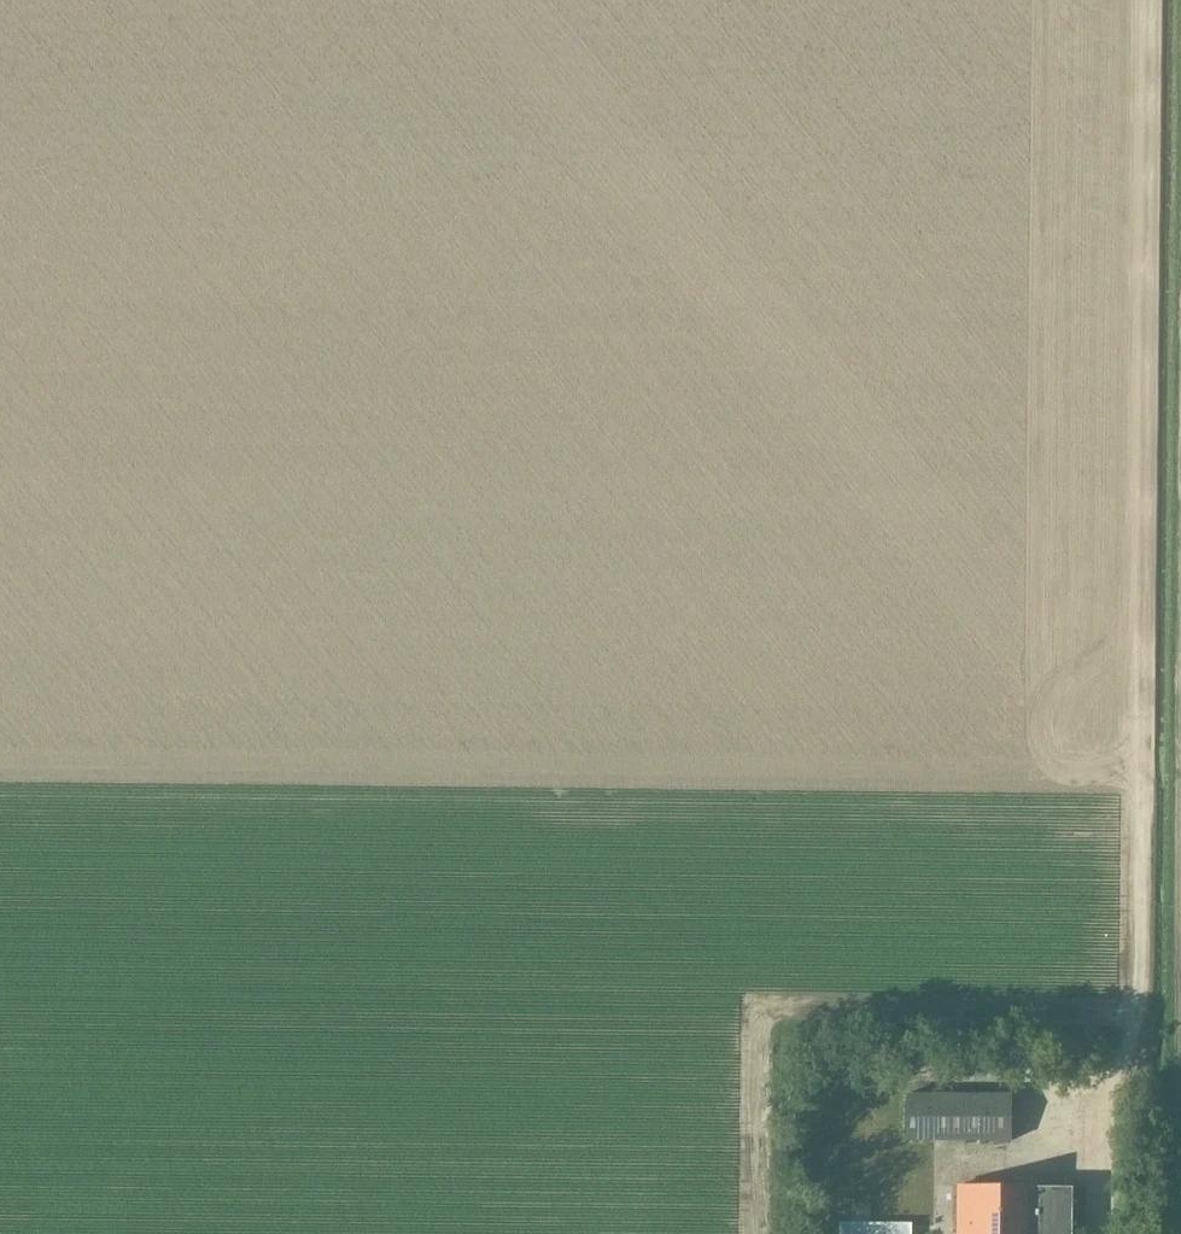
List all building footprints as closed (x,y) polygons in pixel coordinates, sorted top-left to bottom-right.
[(1011,1140),(1011,1092),(905,1092),(905,1140),(1011,1140)] [(843,1233),(916,1233),(916,1214),(901,1214),(901,1185),(887,1185),(887,1214),(843,1214),(843,1233)] [(1071,1187),(1041,1187),(1041,1186),(957,1185),(957,1233),(1071,1233),(1071,1187)]
